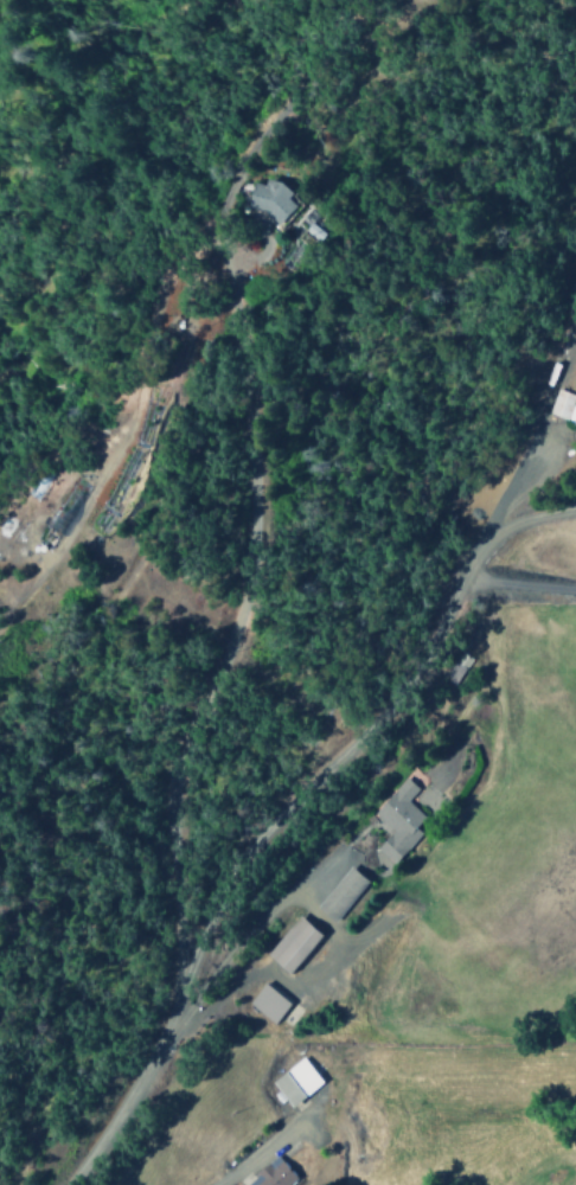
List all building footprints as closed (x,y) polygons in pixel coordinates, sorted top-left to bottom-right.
[(238,195),(270,222),(287,201),(280,195),(284,190),(262,172),(253,182),(251,180),(238,195)] [(573,395),(555,389),(546,414),(575,424),(575,386),(573,395)] [(416,788),(403,777),(370,814),(389,831),(374,848),(391,864),(420,832),(414,827),(424,817),(405,800),(416,788)] [(365,879),(346,866),(315,909),(334,922),(365,879)] [(320,935),(296,915),(264,955),(288,975),(320,935)] [(289,1004),(262,983),(246,1004),(272,1025),(289,1004)] [(290,1108),(321,1081),(300,1057),(269,1083),(290,1108)] [(275,1156),(243,1184),(293,1184),(298,1181),(275,1156)]
